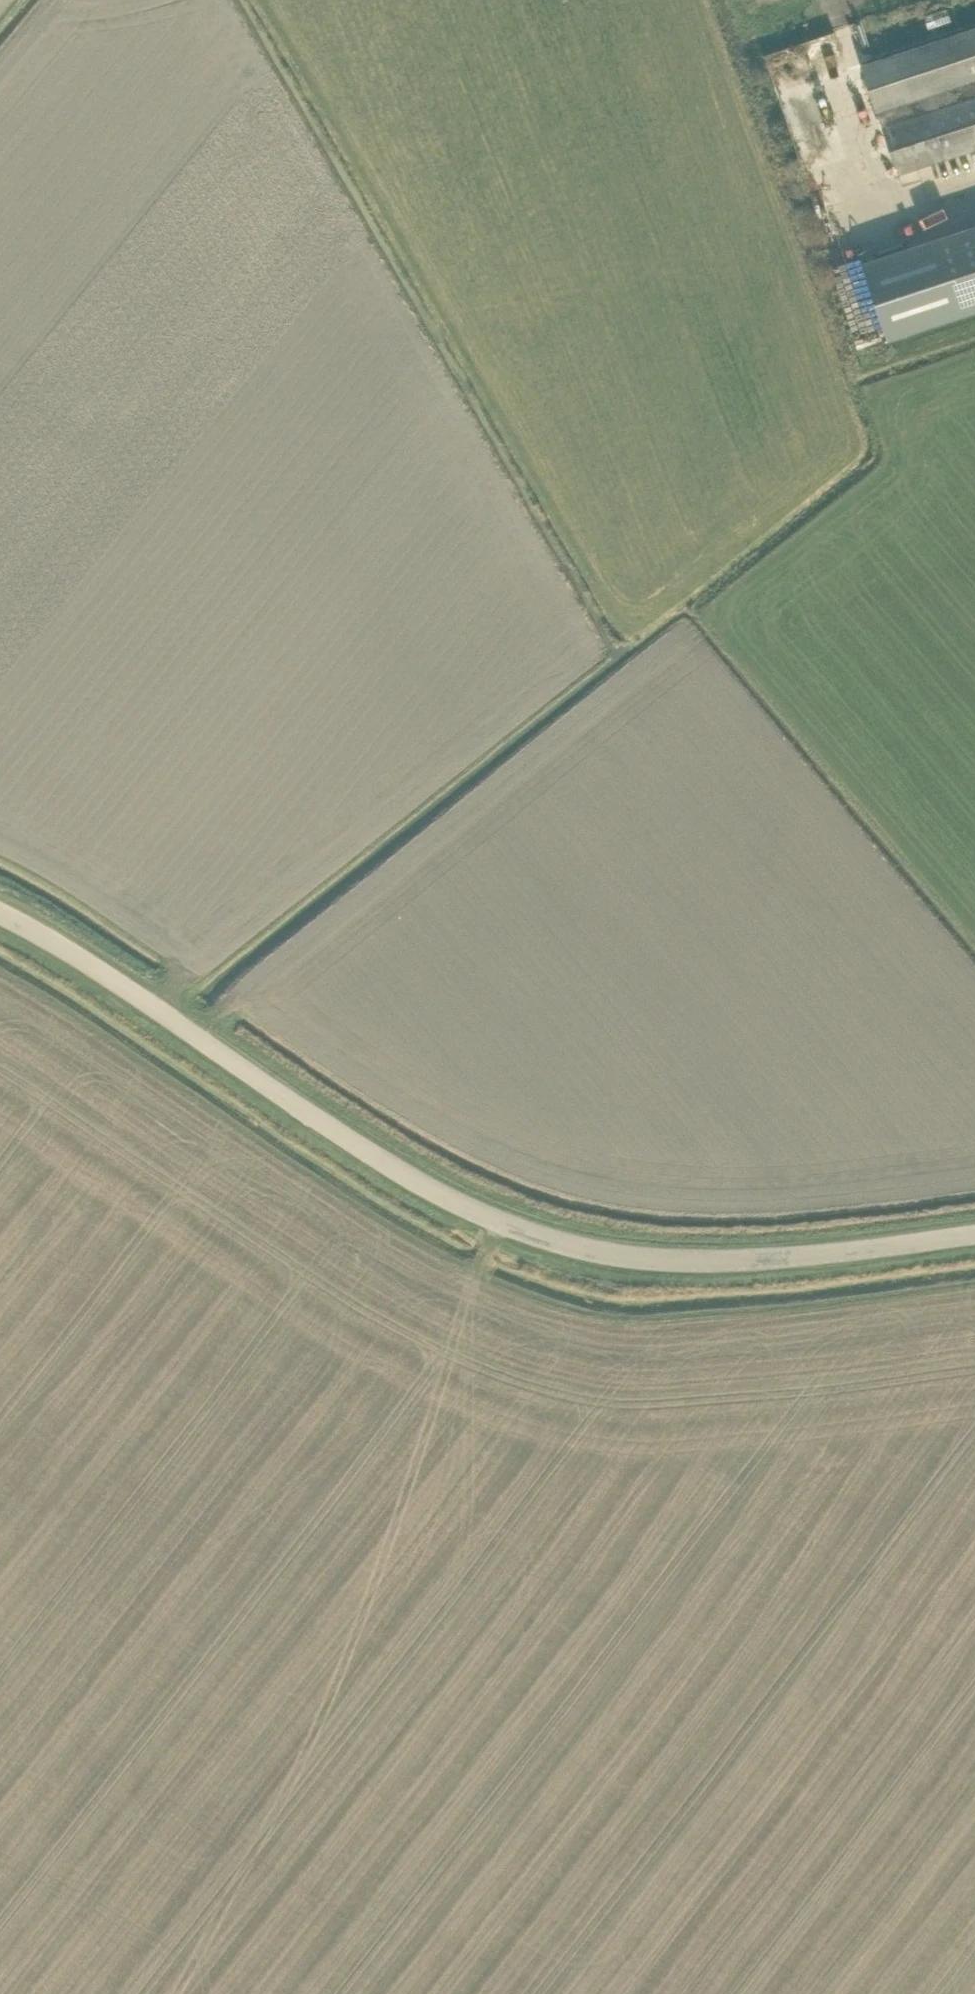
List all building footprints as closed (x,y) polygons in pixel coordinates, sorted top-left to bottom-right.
[(863,65),(899,173),(974,148),(974,28),(863,65)] [(974,224),(974,198),(965,202),(972,225),(974,224)] [(888,250),(911,246),(910,235),(887,238),(888,250)] [(933,241),(861,265),(886,341),(958,317),(933,241)]
